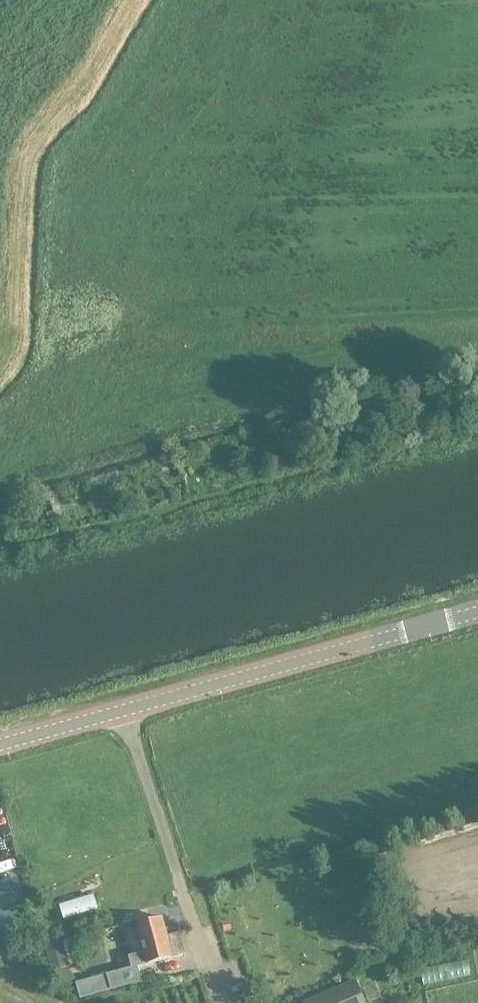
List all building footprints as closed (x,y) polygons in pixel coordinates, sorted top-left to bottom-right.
[(29,918),(17,879),(0,885),(0,926),(29,918)] [(138,923),(146,951),(129,956),(132,967),(76,982),(75,977),(69,968),(71,967),(64,941),(45,945),(52,972),(54,972),(70,985),(78,986),(81,998),(143,983),(139,966),(149,963),(185,953),(179,932),(167,935),(162,916),(138,923)] [(356,980),(304,1002),(366,1002),(356,980)]
